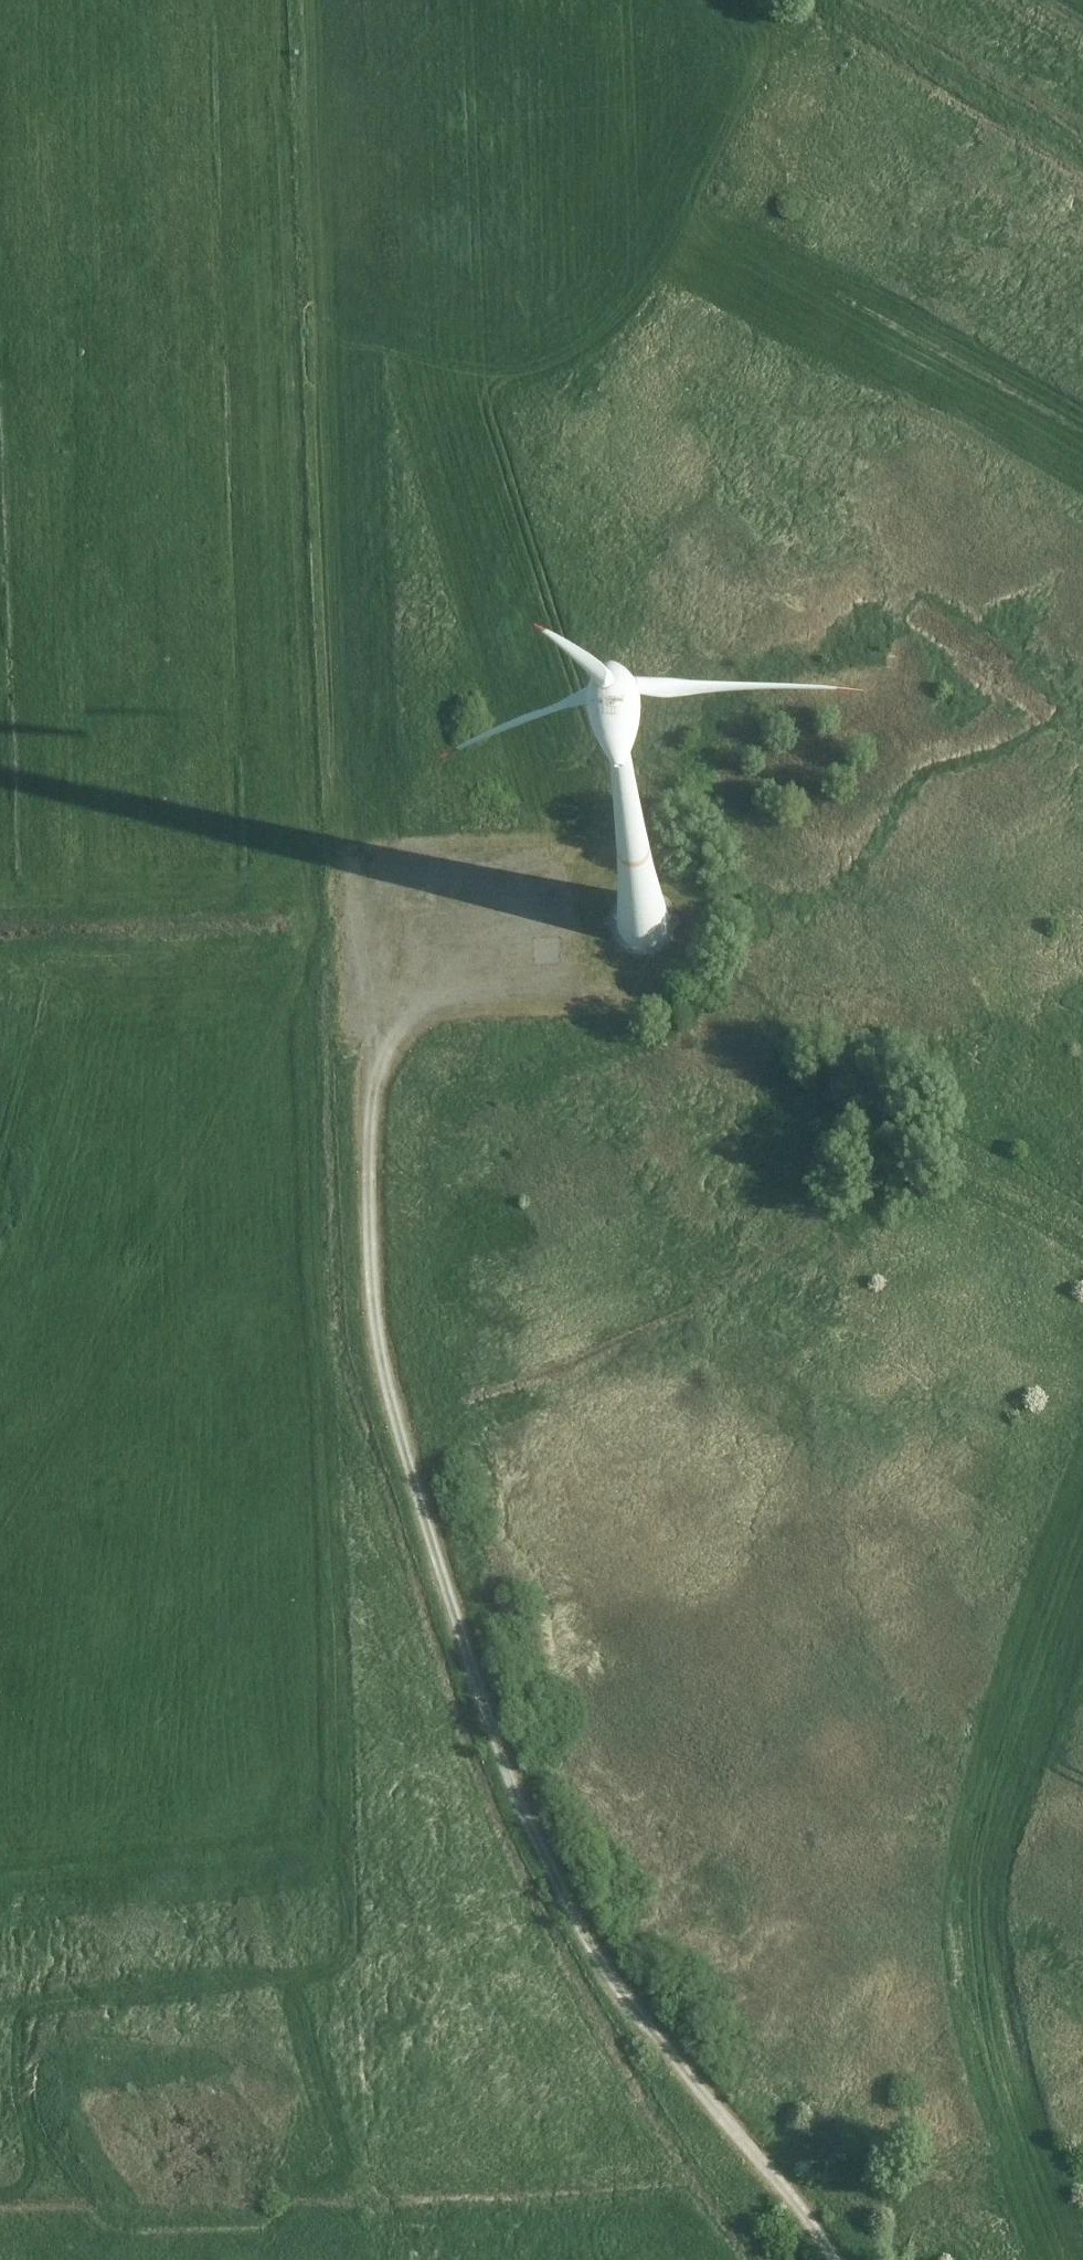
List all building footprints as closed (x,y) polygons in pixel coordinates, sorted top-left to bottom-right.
[(624,934),(663,940),(669,906),(629,900),(624,934)]
